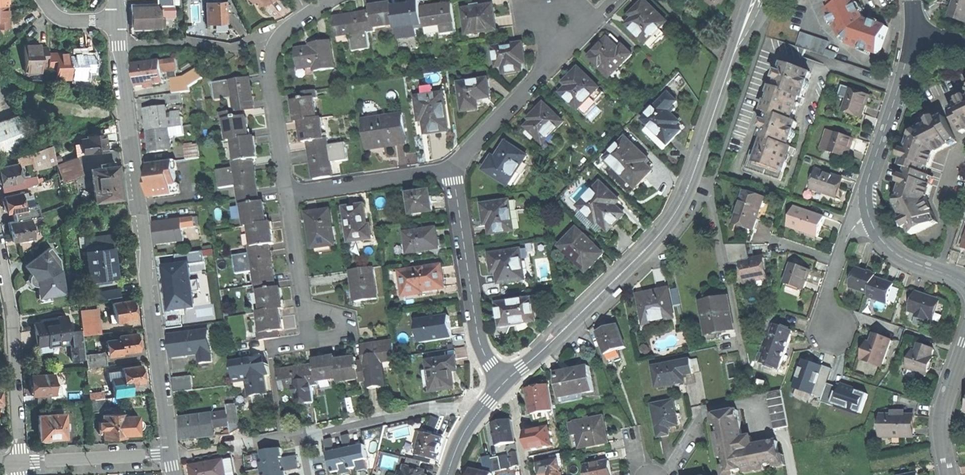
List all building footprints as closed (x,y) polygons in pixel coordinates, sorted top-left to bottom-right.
[(410,4),(413,4),(414,9),(421,8),(420,0),(410,0),(410,4)] [(627,25),(646,43),(661,28),(668,21),(646,0),(645,0),(637,8),(631,14),(634,17),(627,25)] [(829,11),(845,44),(880,55),(888,27),(876,24),(866,21),(856,0),(851,0),(834,8),(829,11)] [(834,8),(851,0),(830,0),(834,8)] [(964,20),(964,0),(956,0),(951,15),(960,18),(964,20)] [(217,24),(227,24),(226,2),(206,3),(207,24),(217,24)] [(371,12),(366,13),(369,33),(375,32),(375,28),(395,25),(393,7),(392,3),(380,5),(370,6),(371,12)] [(436,6),(421,8),(423,27),(439,24),(441,34),(456,32),(452,3),(436,6)] [(482,31),(497,28),(495,16),(493,3),(462,8),(466,33),(482,31)] [(404,5),(393,7),(395,25),(396,28),(416,25),(416,28),(423,27),(421,8),(414,9),(413,4),(410,4),(404,5)] [(156,6),(132,7),(133,18),(133,29),(160,28),(160,17),(160,6),(156,6)] [(173,6),(160,6),(160,17),(174,16),(173,6)] [(0,7),(0,29),(11,29),(11,21),(8,21),(8,15),(8,7),(0,7)] [(334,17),(336,35),(351,33),(353,51),(371,49),(369,33),(366,13),(351,15),(334,17)] [(417,36),(416,28),(416,25),(396,28),(397,39),(417,36)] [(664,32),(661,28),(646,43),(652,48),(662,37),(661,36),(664,32)] [(483,37),(482,31),(466,33),(467,40),(483,37)] [(796,47),(803,49),(808,34),(801,32),(796,47)] [(803,49),(810,51),(815,36),(808,34),(803,49)] [(590,58),(610,78),(632,55),(612,35),(600,48),(590,58)] [(810,51),(817,54),(822,38),(815,36),(810,51)] [(817,54),(825,56),(826,49),(829,40),(822,38),(817,54)] [(311,47),(295,49),(298,68),(315,65),(316,72),(334,69),(330,40),(318,42),(319,46),(311,47)] [(522,42),(493,47),(496,66),(503,65),(505,72),(523,69),(522,62),(525,62),(524,53),(522,42)] [(41,61),(49,61),(48,53),(48,48),(40,48),(40,45),(33,45),(25,45),(25,72),(41,71),(41,61)] [(825,56),(835,59),(837,52),(826,49),(825,56)] [(57,79),(72,79),(71,55),(63,55),(56,55),(56,53),(48,53),(49,61),(49,68),(56,68),(57,79)] [(71,55),(72,79),(87,79),(87,71),(94,71),(93,57),(86,58),(86,55),(79,55),(71,55)] [(176,60),(161,62),(161,70),(177,68),(176,60)] [(49,71),(49,68),(49,61),(41,61),(41,71),(49,71)] [(137,87),(163,84),(161,70),(161,62),(135,66),(136,76),(137,87)] [(746,169),(781,181),(787,163),(790,155),(793,156),(796,149),(789,147),(797,122),(792,120),(795,111),(797,104),(802,105),(804,98),(803,98),(811,73),(785,64),(776,89),(773,88),(764,112),(770,114),(762,138),(765,140),(761,154),(752,151),(746,169)] [(316,74),(316,72),(315,65),(298,68),(294,69),(296,77),(316,74)] [(570,85),(562,92),(579,109),(592,96),(600,88),(579,67),(571,75),(566,81),(570,85)] [(197,73),(181,77),(183,93),(201,83),(197,73)] [(171,79),(172,94),(183,93),(181,77),(171,79)] [(234,99),(236,112),(241,111),(254,109),(252,94),(250,78),(214,83),(217,102),(234,99)] [(488,78),(463,82),(464,92),(461,93),(464,111),(471,110),(479,109),(478,100),(491,97),(488,78)] [(457,93),(461,93),(464,92),(463,82),(462,79),(455,80),(457,93)] [(841,95),(848,98),(851,89),(843,87),(841,95)] [(604,92),(600,88),(592,96),(596,100),(604,92)] [(845,110),(863,115),(866,105),(869,95),(851,89),(848,98),(845,110)] [(297,122),(301,121),(318,118),(315,99),(318,98),(317,90),(297,93),(298,101),(294,101),(295,111),(297,122)] [(169,104),(184,103),(183,93),(172,94),(167,95),(169,104)] [(439,132),(450,130),(444,93),(417,97),(420,116),(424,116),(425,121),(427,133),(439,132)] [(661,137),(669,144),(676,137),(681,131),(677,126),(680,123),(671,114),(676,109),(673,106),(677,102),(669,94),(644,120),(651,127),(650,129),(660,138),(661,137)] [(598,102),(596,100),(592,96),(579,109),(585,115),(598,102)] [(950,108),(962,133),(964,132),(964,101),(950,108)] [(537,135),(544,143),(564,122),(545,103),(538,110),(540,113),(532,121),(527,126),(530,128),(537,135)] [(28,108),(0,118),(0,158),(41,142),(28,108)] [(147,121),(148,131),(169,128),(168,118),(167,108),(146,111),(147,121)] [(529,119),(532,121),(540,113),(538,110),(533,115),(529,119)] [(229,140),(234,140),(250,137),(249,126),(247,117),(242,117),(241,111),(236,112),(221,114),(222,121),(226,120),(229,140)] [(174,117),(168,118),(169,128),(184,126),(183,113),(173,114),(174,117)] [(395,144),(407,142),(403,115),(375,119),(376,123),(366,124),(370,145),(384,143),(385,146),(395,144)] [(957,142),(945,117),(913,133),(908,147),(901,167),(908,169),(902,187),(897,203),(912,235),(937,222),(927,201),(932,185),(929,184),(931,177),(924,175),(927,167),(930,168),(935,153),(957,142)] [(309,141),(310,148),(329,145),(328,139),(324,139),(321,118),(318,118),(301,121),(303,133),(304,142),(309,141)] [(185,135),(184,126),(169,128),(170,136),(185,135)] [(151,153),(172,150),(170,136),(169,128),(148,131),(150,142),(151,153)] [(533,140),(537,135),(530,128),(526,133),(533,140)] [(823,150),(829,152),(835,133),(829,131),(823,150)] [(829,152),(847,158),(850,149),(854,139),(835,133),(829,152)] [(90,152),(105,151),(105,142),(104,135),(89,136),(89,139),(90,152)] [(234,162),(235,168),(254,166),(253,158),(258,158),(256,148),(255,137),(250,137),(234,140),(237,162),(234,162)] [(606,159),(636,188),(644,179),(652,171),(645,163),(648,159),(626,138),(606,159)] [(329,145),(310,148),(312,162),(314,179),(333,176),(331,163),(349,160),(346,143),(329,145)] [(485,170),(509,186),(519,171),(529,157),(508,143),(500,155),(495,163),(492,160),(485,170)] [(55,164),(52,146),(29,155),(31,162),(33,170),(55,164)] [(174,149),(175,155),(190,153),(189,147),(174,149)] [(176,162),(191,160),(190,153),(175,155),(176,162)] [(17,165),(31,162),(29,155),(16,159),(17,164),(17,165)] [(57,164),(64,182),(82,174),(75,157),(57,164)] [(100,168),(91,169),(94,201),(121,198),(119,182),(117,165),(107,167),(106,163),(100,163),(100,168)] [(155,198),(174,196),(173,186),(179,185),(177,172),(171,172),(170,163),(150,166),(151,175),(147,176),(148,179),(148,184),(153,184),(155,196),(155,198)] [(17,165),(17,164),(0,167),(0,179),(1,182),(1,185),(20,182),(18,175),(17,165)] [(239,186),(241,199),(259,196),(256,180),(254,166),(235,168),(218,171),(220,188),(239,186)] [(811,189),(836,197),(839,189),(843,177),(817,169),(811,189)] [(524,174),(519,171),(509,186),(516,185),(524,174)] [(24,181),(20,182),(1,185),(2,192),(25,187),(37,183),(35,177),(24,181)] [(604,226),(609,231),(617,222),(625,214),(616,205),(613,202),(617,197),(601,182),(579,205),(588,213),(590,212),(604,226)] [(734,222),(755,229),(760,216),(766,197),(745,191),(734,222)] [(411,195),(413,214),(434,211),(433,201),(431,192),(411,195)] [(7,213),(11,212),(24,210),(22,198),(21,194),(4,197),(1,200),(2,207),(5,206),(6,210),(7,213)] [(11,212),(13,221),(29,218),(38,216),(36,205),(33,206),(31,196),(22,198),(24,210),(11,212)] [(246,226),(251,225),(268,223),(267,211),(265,202),(260,203),(259,196),(241,199),(239,199),(240,206),(244,206),(246,226)] [(509,201),(482,206),(485,221),(486,225),(489,224),(491,234),(515,230),(511,212),(509,201)] [(345,208),(350,242),(373,238),(371,225),(367,226),(364,205),(354,207),(345,208)] [(788,227),(818,237),(821,226),(825,216),(794,206),(788,227)] [(313,248),(335,244),(330,210),(308,213),(311,232),(313,248)] [(599,230),(604,226),(590,212),(588,213),(584,218),(597,230),(599,230)] [(11,232),(13,241),(33,237),(29,218),(13,221),(9,222),(11,232)] [(195,218),(182,220),(183,228),(196,226),(195,218)] [(158,245),(185,241),(183,228),(182,220),(155,223),(157,235),(158,245)] [(250,247),(251,254),(271,251),(270,244),(275,243),(274,232),(272,222),(268,223),(251,225),(254,247),(250,247)] [(406,234),(409,253),(440,248),(438,239),(436,228),(406,234)] [(604,255),(577,229),(560,246),(575,261),(577,259),(588,270),(595,263),(604,255)] [(89,281),(116,277),(115,264),(113,248),(94,250),(85,251),(89,281)] [(526,249),(521,250),(525,279),(526,280),(534,279),(530,257),(528,257),(526,249)] [(521,250),(490,255),(493,274),(498,273),(498,276),(500,284),(525,279),(521,250)] [(50,251),(26,270),(29,274),(25,276),(25,281),(26,285),(31,290),(38,286),(39,291),(39,295),(48,294),(49,296),(63,294),(57,259),(50,251)] [(255,271),(257,284),(275,282),(273,266),(271,251),(251,254),(234,256),(236,274),(255,271)] [(745,282),(769,278),(767,267),(765,257),(742,261),(745,282)] [(200,273),(207,272),(206,262),(198,263),(200,273)] [(785,283),(803,290),(810,270),(800,267),(792,264),(785,283)] [(193,308),(191,293),(189,283),(187,266),(167,269),(170,289),(173,311),(193,308)] [(403,283),(405,296),(425,293),(425,290),(434,288),(434,290),(446,289),(444,277),(442,266),(404,272),(406,282),(403,283)] [(373,267),(351,270),(353,286),(356,285),(357,293),(358,301),(378,298),(373,267)] [(843,284),(850,286),(856,270),(849,267),(843,284)] [(850,288),(870,294),(875,279),(875,276),(865,273),(856,270),(850,286),(850,288)] [(201,291),(200,285),(204,285),(203,276),(197,277),(198,282),(189,283),(191,293),(201,291)] [(868,297),(888,304),(894,285),(885,282),(875,279),(870,294),(868,297)] [(261,291),(263,311),(281,309),(285,308),(283,298),(282,288),(276,289),(275,282),(257,284),(256,285),(257,292),(261,291)] [(623,290),(621,289),(614,296),(617,299),(622,294),(624,292),(623,290)] [(664,320),(674,319),(669,290),(656,292),(644,294),(640,300),(643,315),(644,324),(664,320)] [(924,296),(915,293),(909,312),(917,315),(916,318),(928,322),(929,319),(931,320),(938,300),(931,298),(924,296)] [(714,300),(702,303),(708,335),(718,333),(735,330),(729,298),(714,300)] [(115,319),(115,321),(135,318),(134,313),(134,309),(136,308),(135,303),(133,304),(132,299),(112,302),(114,312),(115,319)] [(501,317),(502,329),(511,327),(519,326),(518,323),(528,322),(536,321),(533,299),(499,305),(501,317)] [(81,326),(100,323),(98,308),(79,311),(81,326)] [(260,340),(281,337),(280,330),(284,330),(283,319),(281,309),(263,311),(259,312),(262,332),(259,333),(260,340)] [(56,344),(69,342),(68,330),(66,314),(56,315),(56,319),(33,322),(35,334),(36,344),(56,342),(56,344)] [(666,326),(664,320),(644,324),(643,315),(637,316),(640,331),(666,326)] [(418,321),(421,342),(453,336),(452,327),(450,316),(438,318),(439,320),(432,321),(432,319),(418,321)] [(509,337),(511,327),(502,329),(501,317),(495,317),(498,338),(509,337)] [(926,328),(928,322),(916,318),(914,324),(926,328)] [(769,322),(763,341),(787,350),(790,341),(793,331),(769,322)] [(101,333),(100,323),(81,326),(81,329),(82,335),(101,333)] [(619,349),(627,347),(618,325),(607,329),(598,332),(606,354),(608,353),(619,349)] [(85,359),(82,335),(81,329),(68,330),(69,342),(71,360),(85,359)] [(210,331),(198,332),(200,355),(201,364),(214,363),(210,331)] [(173,358),(200,355),(198,332),(170,336),(172,347),(173,358)] [(719,339),(718,333),(708,335),(709,341),(719,339)] [(120,339),(121,352),(139,350),(138,347),(138,344),(140,341),(140,337),(136,334),(119,336),(120,339)] [(863,359),(884,366),(892,340),(874,334),(872,342),(869,348),(867,347),(863,359)] [(121,354),(121,352),(120,339),(110,340),(111,355),(121,354)] [(787,350),(763,341),(756,361),(780,369),(783,359),(787,350)] [(368,381),(369,389),(387,386),(383,361),(397,359),(394,342),(373,345),(363,347),(366,363),(368,381)] [(907,370),(927,376),(931,364),(933,365),(933,362),(935,358),(933,358),(935,350),(918,344),(916,351),(913,350),(907,370)] [(622,357),(619,349),(608,353),(611,361),(622,357)] [(86,367),(106,365),(105,356),(85,359),(86,367)] [(264,366),(263,357),(255,359),(255,361),(249,362),(249,360),(232,362),(235,381),(249,378),(252,396),(255,396),(267,394),(269,393),(266,377),(264,366)] [(319,381),(339,378),(337,361),(336,357),(328,358),(328,359),(323,360),(316,361),(317,366),(310,367),(313,385),(319,384),(319,381)] [(456,357),(428,361),(429,371),(434,370),(437,390),(455,387),(454,378),(453,369),(458,369),(456,357)] [(361,382),(368,381),(366,363),(358,364),(357,358),(349,359),(337,361),(339,378),(340,382),(360,379),(361,382)] [(657,388),(685,383),(684,375),(689,375),(694,374),(691,360),(653,367),(657,388)] [(794,388),(822,398),(827,383),(828,381),(820,379),(823,369),(813,365),(813,364),(804,361),(794,388)] [(813,362),(813,364),(813,365),(823,369),(820,379),(828,381),(832,369),(813,362)] [(122,367),(122,369),(123,384),(131,383),(131,387),(136,386),(135,382),(143,381),(143,379),(142,375),(144,372),(144,369),(140,365),(122,367)] [(315,402),(313,385),(310,367),(294,369),(278,371),(281,389),(294,387),(297,405),(315,402)] [(572,370),(555,373),(560,398),(565,398),(584,394),(595,392),(590,367),(572,370)] [(111,370),(113,396),(132,394),(131,387),(131,383),(123,384),(122,369),(111,370)] [(49,395),(56,394),(56,392),(55,385),(54,385),(53,374),(30,375),(31,377),(28,379),(28,383),(31,385),(31,390),(32,395),(36,395),(49,395)] [(176,393),(195,390),(193,376),(174,378),(176,393)] [(822,398),(821,402),(835,407),(836,405),(843,407),(844,406),(855,409),(854,411),(859,412),(862,413),(868,394),(863,392),(863,391),(848,386),(847,390),(841,388),(835,386),(827,383),(822,398)] [(539,388),(529,390),(533,414),(546,411),(553,410),(549,386),(539,388)] [(767,392),(769,399),(783,396),(782,389),(767,392)] [(268,401),(267,394),(255,396),(256,403),(268,401)] [(585,399),(584,394),(565,398),(566,403),(585,399)] [(49,402),(49,395),(36,395),(36,403),(49,402)] [(769,399),(770,406),(785,403),(783,396),(769,399)] [(88,399),(89,410),(100,409),(99,404),(98,398),(88,399)] [(674,401),(652,405),(656,425),(658,436),(670,434),(668,427),(679,425),(674,401)] [(770,406),(772,414),(786,411),(785,403),(770,406)] [(229,405),(230,412),(232,425),(233,435),(237,434),(241,429),(237,404),(229,405)] [(858,415),(859,412),(854,411),(855,409),(844,406),(843,407),(836,405),(835,407),(858,415)] [(54,414),(37,415),(38,439),(41,439),(42,442),(47,442),(51,438),(57,438),(65,437),(64,432),(68,431),(68,423),(64,423),(63,413),(61,413),(61,408),(54,408),(54,414)] [(125,438),(124,434),(123,416),(123,410),(112,411),(112,414),(102,415),(102,422),(98,422),(98,434),(103,434),(103,439),(112,438),(125,438)] [(738,410),(716,415),(718,425),(719,430),(720,434),(722,447),(725,459),(726,466),(728,473),(735,471),(744,469),(755,467),(766,465),(775,463),(782,462),(780,455),(777,440),(759,444),(754,445),(753,441),(752,435),(743,437),(738,410)] [(548,420),(546,411),(533,414),(535,422),(548,420)] [(772,414),(773,421),(788,418),(786,411),(772,414)] [(880,437),(913,437),(913,425),(913,415),(902,415),(902,411),(895,411),(895,415),(880,415),(880,437)] [(230,412),(223,413),(225,426),(232,425),(230,412)] [(223,413),(214,414),(216,427),(225,426),(223,413)] [(214,414),(182,419),(184,430),(186,440),(217,435),(216,427),(214,414)] [(431,414),(426,427),(434,430),(439,417),(431,414)] [(123,416),(124,434),(139,433),(138,415),(123,416)] [(604,417),(576,422),(578,434),(581,448),(609,443),(607,432),(604,417)] [(775,428),(789,425),(788,418),(773,421),(775,428)] [(497,445),(515,442),(511,421),(502,422),(493,424),(497,445)] [(416,455),(439,460),(441,450),(444,439),(421,434),(416,455)] [(373,444),(331,450),(334,474),(377,469),(373,444)] [(509,454),(512,454),(519,452),(517,444),(508,446),(509,454)] [(283,451),(265,454),(267,461),(263,462),(265,470),(286,467),(283,451)] [(512,454),(514,467),(521,466),(519,452),(512,454)] [(539,455),(541,461),(554,459),(553,454),(553,452),(539,455)] [(563,452),(553,454),(554,459),(559,458),(560,466),(565,465),(563,452)] [(784,454),(780,455),(782,462),(775,463),(776,467),(786,465),(784,454)] [(492,457),(495,470),(502,469),(500,456),(492,457)] [(539,462),(540,465),(537,469),(537,471),(541,474),(562,474),(560,466),(559,458),(554,459),(541,461),(539,462)] [(226,461),(228,474),(237,474),(234,459),(226,461)] [(408,459),(407,467),(421,470),(422,463),(408,459)] [(226,461),(192,467),(194,474),(228,474),(226,461)] [(586,465),(588,474),(613,474),(612,471),(610,461),(586,465)] [(735,471),(728,473),(726,466),(723,467),(724,474),(736,474),(735,471)] [(265,470),(265,474),(288,474),(286,467),(265,470)] [(425,471),(421,470),(407,467),(405,471),(405,474),(425,474),(425,471)]
